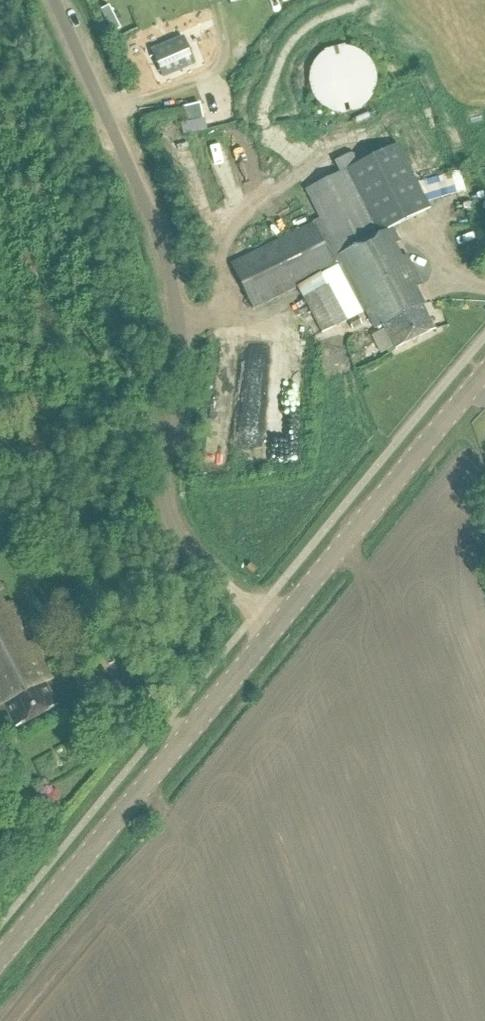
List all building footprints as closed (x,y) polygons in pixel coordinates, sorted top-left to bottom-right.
[(100,11),(112,34),(120,29),(109,6),(100,11)] [(151,54),(160,76),(193,62),(183,40),(151,54)] [(198,104),(182,108),(185,124),(202,120),(198,104)] [(203,120),(202,120),(185,124),(179,125),(182,137),(206,131),(203,120)] [(394,350),(432,332),(421,310),(422,307),(414,289),(421,285),(405,255),(401,257),(395,243),(399,241),(392,228),(427,211),(396,146),(357,165),(351,154),(333,163),(339,174),(306,190),(321,221),(231,265),(252,309),(310,281),(315,291),(302,297),(320,334),(346,321),(351,330),(360,325),(356,317),(364,312),(373,331),(382,326),(394,350)] [(460,170),(449,173),(455,194),(466,191),(460,170)] [(55,708),(43,684),(52,679),(33,642),(24,646),(17,633),(27,628),(13,602),(4,607),(0,600),(0,706),(1,706),(14,730),(55,708)]
